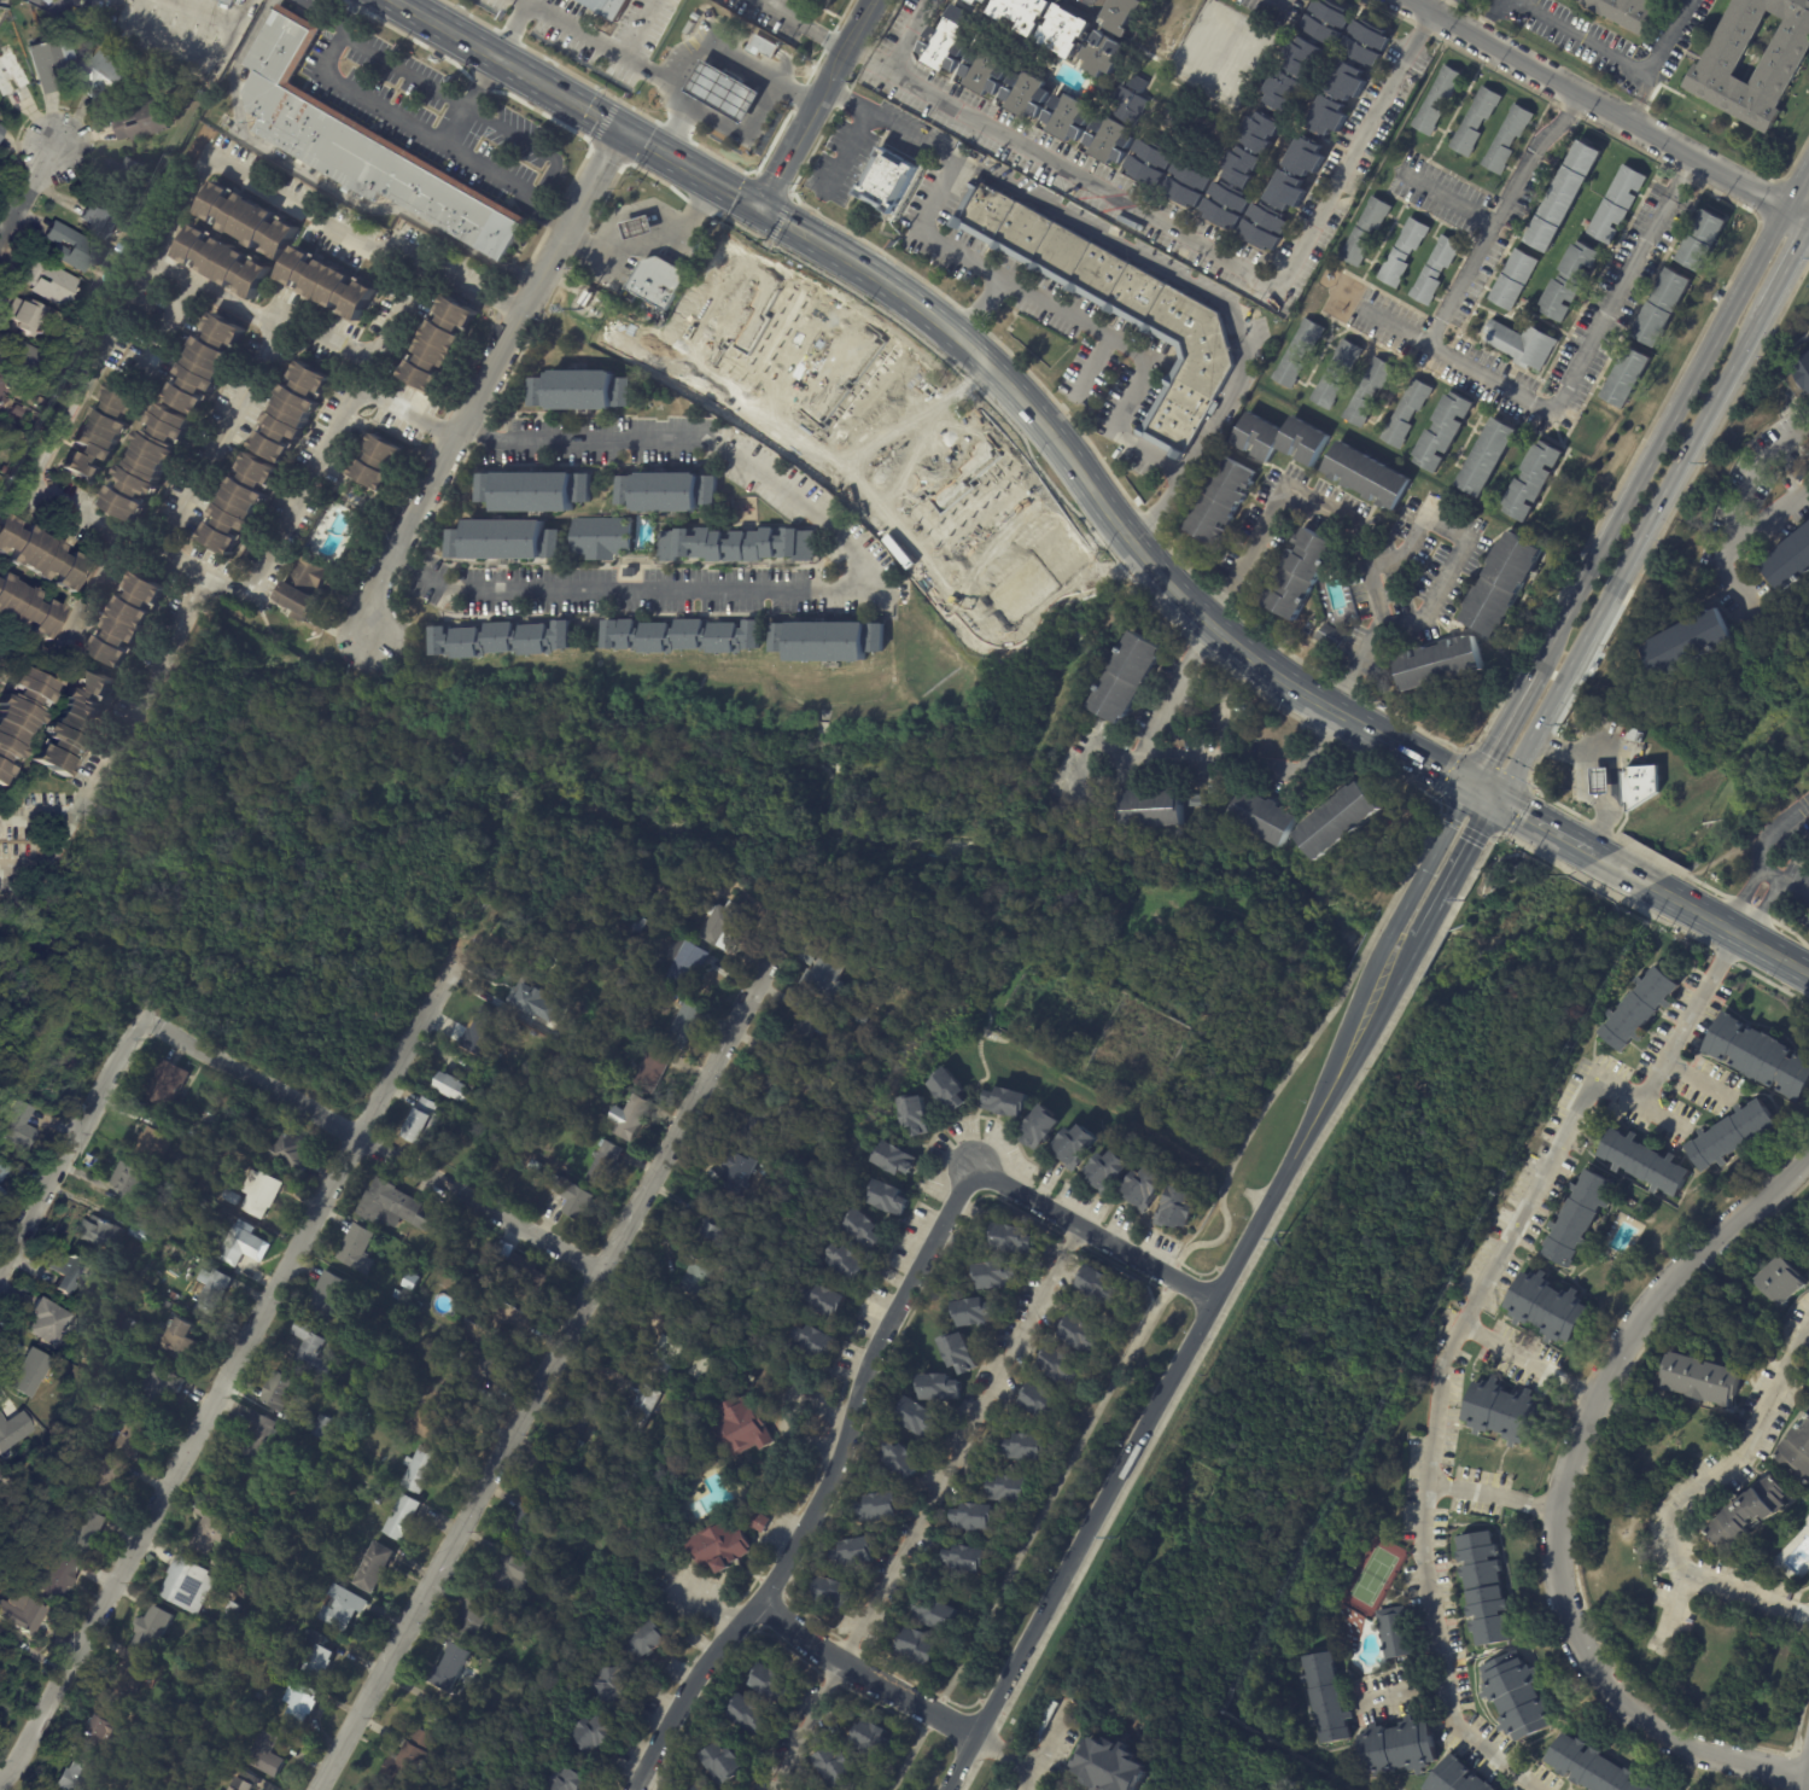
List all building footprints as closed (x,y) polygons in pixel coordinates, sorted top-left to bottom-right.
[(134,8),(136,0),(148,0),(224,28),(220,41),(134,10),(128,28),(121,25),(127,6),(134,8)] [(253,10),(258,0),(264,0),(258,12),(253,10)] [(624,22),(586,0),(636,0),(624,22)] [(987,13),(995,0),(1032,0),(1047,0),(1051,2),(1043,16),(1049,18),(1056,4),(1064,7),(1063,8),(1083,19),(1083,18),(1091,22),(1086,30),(1093,34),(1089,43),(1080,39),(1079,41),(1086,46),(1081,53),(1075,49),(1069,60),(1062,56),(1062,54),(1044,43),(1043,46),(1035,41),(1044,25),(1039,23),(1031,37),(1016,29),(1020,23),(1005,16),(1002,22),(987,13)] [(1104,18),(1114,0),(1140,0),(1144,2),(1140,11),(1137,8),(1126,28),(1130,30),(1125,37),(1108,28),(1111,22),(1104,18)] [(1311,11),(1316,0),(1319,0),(1323,2),(1324,0),(1327,0),(1348,11),(1346,14),(1352,18),(1346,30),(1338,27),(1336,30),(1343,35),(1336,46),(1330,42),(1327,47),(1306,35),(1308,30),(1301,27),(1308,16),(1314,19),(1317,14),(1311,11)] [(1583,5),(1575,0),(1649,0),(1645,8),(1651,11),(1639,35),(1601,14),(1600,17),(1582,7),(1583,5)] [(1700,65),(1737,0),(1808,0),(1808,53),(1779,109),(1782,110),(1769,135),(1683,88),(1697,64),(1700,65)] [(958,36),(956,41),(963,45),(956,57),(947,52),(945,57),(955,62),(949,71),(939,66),(936,71),(918,62),(921,56),(914,51),(918,41),(927,45),(929,41),(921,36),(927,25),(935,30),(943,17),(940,16),(949,2),(963,12),(956,24),(958,25),(953,34),(958,36)] [(282,5),(323,28),(293,82),(535,218),(510,262),(386,192),(381,200),(258,130),(265,118),(252,111),(247,92),(259,70),(246,63),(280,4),(282,5)] [(705,16),(701,22),(695,18),(698,12),(705,16)] [(1387,31),(1384,36),(1390,39),(1383,51),(1376,47),(1373,52),(1381,56),(1375,68),(1367,64),(1366,68),(1344,56),(1347,51),(1340,47),(1346,36),(1353,40),(1355,35),(1349,31),(1355,19),(1361,23),(1364,19),(1387,31)] [(699,24),(691,36),(687,34),(694,22),(699,24)] [(1126,46),(1120,56),(1118,54),(1114,60),(1118,63),(1111,72),(1104,69),(1101,76),(1086,68),(1090,60),(1081,57),(1089,46),(1092,48),(1096,42),(1093,41),(1099,30),(1126,46)] [(783,47),(777,58),(765,52),(763,57),(749,51),(760,33),(783,47)] [(59,89),(43,94),(29,48),(31,48),(30,47),(40,45),(40,43),(43,42),(43,43),(49,41),(48,41),(52,40),(52,41),(69,35),(75,58),(66,62),(70,74),(58,78),(62,89),(59,89)] [(1302,78),(1279,66),(1284,59),(1279,56),(1286,41),(1292,43),(1296,36),(1319,48),(1313,60),(1308,58),(1305,65),(1308,68),(1302,78)] [(5,98),(0,88),(0,49),(19,40),(23,47),(29,63),(24,65),(34,83),(30,86),(36,98),(34,99),(16,107),(10,95),(5,98)] [(1006,59),(1003,65),(1011,69),(1004,81),(996,75),(993,80),(1002,84),(997,94),(990,91),(986,97),(965,84),(969,78),(961,75),(967,64),(975,69),(978,65),(969,59),(975,48),(984,53),(987,48),(1006,59)] [(98,100),(87,93),(94,83),(86,77),(105,51),(134,71),(115,99),(104,92),(98,100)] [(711,59),(770,93),(752,124),(729,111),(728,113),(712,104),(712,103),(693,92),(711,59)] [(1364,71),(1366,72),(1361,80),(1369,83),(1360,98),(1353,94),(1349,103),(1329,91),(1346,60),(1364,71)] [(1460,83),(1452,100),(1447,98),(1440,111),(1443,113),(1436,127),(1437,127),(1431,138),(1411,127),(1416,118),(1416,119),(1441,74),(1440,72),(1445,65),(1464,76),(1460,83)] [(1046,82),(1044,88),(1051,92),(1045,104),(1037,98),(1034,103),(1043,107),(1038,117),(1031,112),(1027,119),(1006,107),(1010,101),(1002,97),(1008,87),(1016,92),(1019,88),(1010,82),(1016,71),(1025,76),(1027,71),(1046,82)] [(1289,115),(1267,103),(1271,94),(1266,92),(1274,76),(1279,80),(1283,72),(1306,84),(1300,95),(1296,94),(1291,101),(1295,103),(1289,115)] [(1149,82),(1143,93),(1139,91),(1137,95),(1150,101),(1136,127),(1108,111),(1122,86),(1131,92),(1133,87),(1131,86),(1137,75),(1149,82)] [(1454,136),(1457,132),(1458,132),(1474,103),(1474,101),(1482,86),(1502,98),(1496,107),(1495,107),(1488,121),(1484,118),(1477,132),(1481,134),(1474,147),(1475,147),(1469,158),(1448,147),(1454,136)] [(1349,117),(1342,132),(1335,128),(1331,135),(1311,124),(1326,94),(1348,106),(1343,113),(1349,117)] [(1080,101),(1089,106),(1086,111),(1093,116),(1087,127),(1078,121),(1075,126),(1085,132),(1079,141),(1072,136),(1068,142),(1050,130),(1052,126),(1044,121),(1050,111),(1056,115),(1058,111),(1052,106),(1058,95),(1067,100),(1069,95),(1080,101)] [(173,130),(138,141),(135,136),(124,140),(117,118),(128,115),(127,110),(163,99),(165,109),(168,107),(169,111),(167,111),(173,130)] [(1530,121),(1521,139),(1516,136),(1509,150),(1512,152),(1505,164),(1506,165),(1501,176),(1481,165),(1484,157),(1486,157),(1510,111),(1509,111),(1513,104),(1534,115),(1530,121)] [(1267,156),(1244,142),(1249,135),(1244,133),(1253,117),(1257,121),(1262,112),(1276,121),(1277,118),(1283,121),(1280,123),(1284,126),(1277,138),(1273,135),(1270,141),(1273,144),(1267,156)] [(1128,129),(1126,134),(1133,138),(1127,148),(1118,144),(1116,147),(1126,153),(1120,163),(1111,158),(1108,164),(1089,153),(1092,147),(1084,142),(1090,132),(1098,136),(1099,133),(1092,128),(1098,117),(1107,122),(1109,117),(1128,129)] [(1326,158),(1318,173),(1312,170),(1308,177),(1286,165),(1303,135),(1307,138),(1308,134),(1325,144),(1323,146),(1325,147),(1320,154),(1326,158)] [(1155,145),(1168,152),(1166,156),(1172,159),(1166,171),(1157,167),(1156,171),(1163,175),(1156,187),(1150,183),(1148,187),(1126,175),(1128,171),(1121,168),(1127,156),(1134,159),(1137,156),(1131,152),(1137,140),(1143,142),(1145,139),(1155,145)] [(1601,152),(1547,255),(1524,243),(1579,140),(1601,152)] [(879,148),(888,154),(889,153),(906,163),(905,164),(912,169),(908,177),(911,180),(895,206),(893,206),(887,216),(879,211),(880,210),(862,199),(860,200),(852,196),(858,186),(859,187),(875,158),(873,157),(877,148),(879,148)] [(1248,191),(1225,179),(1230,170),(1225,168),(1233,152),(1238,154),(1242,148),(1265,159),(1259,171),(1254,169),(1250,177),(1254,179),(1248,191)] [(112,170),(116,161),(127,165),(130,157),(151,165),(140,193),(119,185),(123,175),(112,170)] [(1207,173),(1204,177),(1210,180),(1204,192),(1197,188),(1195,192),(1202,197),(1196,208),(1189,204),(1186,209),(1165,197),(1167,192),(1161,188),(1167,177),(1174,181),(1177,176),(1169,173),(1177,161),(1181,164),(1184,161),(1207,173)] [(1639,193),(1632,190),(1629,193),(1636,198),(1621,227),(1613,223),(1611,228),(1617,232),(1610,246),(1586,233),(1622,164),(1647,177),(1639,193)] [(1306,193),(1299,208),(1292,204),(1288,211),(1267,199),(1284,169),(1305,181),(1300,188),(1306,193)] [(1222,404),(1216,415),(1209,412),(1187,453),(1185,451),(1180,461),(1171,455),(1172,453),(1137,435),(1142,426),(1144,427),(1167,386),(1165,385),(1171,374),(1172,375),(1180,358),(1178,348),(1152,332),(1151,334),(1142,330),(1143,327),(1115,313),(1114,314),(1104,309),(1105,307),(1078,291),(1076,293),(1067,287),(1068,286),(1039,270),(1039,273),(1029,267),(1031,266),(1002,250),(1000,252),(991,246),(992,245),(959,227),(958,229),(950,225),(956,214),(958,215),(973,188),(971,187),(976,177),(1220,314),(1235,365),(1215,401),(1222,404)] [(300,228),(284,261),(268,252),(272,245),(262,241),(258,249),(249,243),(250,241),(232,232),(230,234),(221,228),(226,221),(217,216),(214,222),(198,214),(215,181),(230,190),(228,196),(237,200),(240,193),(250,198),(249,200),(267,210),(268,208),(278,212),(273,221),(281,226),(285,220),(300,228)] [(1247,196),(1244,199),(1250,203),(1243,214),(1236,210),(1233,215),(1242,218),(1235,231),(1229,227),(1226,231),(1204,218),(1207,215),(1200,210),(1207,199),(1213,203),(1215,198),(1209,194),(1215,183),(1221,186),(1224,182),(1247,196)] [(1388,214),(1378,231),(1373,229),(1366,243),(1370,244),(1364,257),(1365,257),(1359,268),(1338,257),(1342,250),(1343,250),(1367,204),(1371,196),(1391,206),(1388,214)] [(122,218),(111,240),(89,228),(92,223),(83,220),(93,199),(104,205),(106,200),(126,211),(122,218)] [(1286,215),(1284,220),(1290,222),(1283,234),(1276,231),(1273,234),(1282,239),(1274,250),(1267,246),(1266,251),(1244,239),(1247,234),(1239,231),(1245,220),(1253,223),(1255,218),(1249,215),(1255,203),(1261,206),(1264,203),(1286,215)] [(1676,260),(1704,208),(1727,221),(1699,272),(1676,260)] [(1400,284),(1396,288),(1377,278),(1385,262),(1402,233),(1401,232),(1410,216),(1430,227),(1424,238),(1417,251),(1412,249),(1405,262),(1408,264),(1402,278),(1400,284)] [(630,225),(657,217),(660,233),(634,240),(630,225)] [(46,238),(56,221),(100,245),(84,273),(51,255),(57,244),(46,238)] [(240,292),(244,286),(234,281),(230,286),(200,269),(204,263),(194,258),(192,264),(175,256),(193,225),(208,233),(205,239),(214,244),(217,238),(249,255),(245,261),(255,266),(257,260),(273,269),(256,301),(240,292)] [(1457,252),(1448,269),(1443,267),(1436,280),(1440,282),(1432,295),(1434,296),(1429,307),(1408,296),(1412,287),(1413,287),(1437,241),(1441,234),(1461,245),(1457,252)] [(1585,267),(1583,270),(1591,274),(1574,303),(1566,299),(1564,304),(1571,308),(1562,323),(1541,311),(1545,307),(1540,304),(1554,279),(1558,281),(1563,272),(1558,269),(1574,244),(1576,246),(1579,241),(1601,255),(1593,269),(1586,264),(1585,267)] [(345,314),(349,308),(339,303),(337,308),(305,291),(309,285),(300,281),(297,286),(281,278),(298,246),(314,255),(310,261),(320,266),(322,260),(354,276),(350,282),(360,288),(363,281),(379,291),(361,322),(345,314)] [(1510,311),(1487,299),(1515,249),(1537,261),(1510,311)] [(690,275),(670,313),(631,290),(647,263),(663,258),(690,275)] [(27,273),(33,261),(80,286),(66,310),(33,291),(35,287),(22,280),(27,273)] [(1668,267),(1692,281),(1655,349),(1630,336),(1668,267)] [(599,293),(591,307),(584,303),(591,290),(599,293)] [(478,313),(469,328),(463,325),(459,334),(465,338),(449,368),(442,365),(437,373),(443,377),(434,393),(402,375),(410,360),(416,363),(421,354),(416,350),(432,320),(439,323),(444,314),(438,310),(445,295),(478,313)] [(7,317),(17,298),(24,303),(28,298),(49,310),(35,339),(28,334),(12,326),(14,321),(7,317)] [(180,384),(185,377),(176,372),(181,362),(183,363),(193,346),(191,345),(197,336),(204,339),(209,331),(203,327),(211,311),(244,330),(235,345),(229,342),(224,350),(233,355),(227,365),(224,363),(216,380),(217,381),(212,391),(204,386),(199,396),(205,400),(198,415),(165,398),(174,381),(180,385),(180,384)] [(1321,333),(1311,354),(1306,351),(1299,365),(1302,367),(1295,379),(1296,380),(1290,391),(1270,379),(1274,372),(1276,372),(1300,326),(1299,326),(1303,319),(1323,330),(1321,333)] [(1490,320),(1522,336),(1528,326),(1557,340),(1540,372),(1529,366),(1527,371),(1512,363),(1515,358),(1483,342),(1490,328),(1486,326),(1489,319),(1490,320)] [(25,381),(0,367),(0,335),(6,338),(8,334),(42,352),(37,361),(39,361),(37,365),(36,363),(33,369),(34,371),(33,373),(31,373),(25,381)] [(1314,389),(1317,385),(1318,385),(1334,355),(1332,355),(1341,339),(1361,350),(1356,361),(1355,360),(1348,373),(1343,372),(1336,385),(1341,387),(1334,400),(1327,412),(1308,401),(1314,389)] [(1601,397),(1629,346),(1651,358),(1623,409),(1601,397)] [(1788,365),(1808,351),(1808,395),(1808,396),(1804,390),(1803,391),(1791,373),(1793,372),(1788,365)] [(1366,418),(1366,419),(1361,428),(1341,418),(1344,410),(1346,410),(1370,365),(1373,356),(1394,368),(1381,392),(1376,390),(1369,403),(1372,404),(1366,418)] [(321,393),(316,390),(311,400),(320,403),(314,414),(311,413),(303,430),(304,430),(299,439),(291,436),(286,444),(292,448),(284,463),(252,447),(261,431),(267,433),(272,425),(263,420),(268,410),(270,412),(279,395),(278,393),(284,384),(291,389),(296,380),(290,377),(298,361),(331,378),(321,393)] [(600,409),(552,409),(552,407),(530,406),(530,378),(550,378),(550,373),(553,373),(553,371),(611,371),(611,372),(614,372),(614,377),(630,378),(630,407),(612,407),(612,409),(600,409)] [(2,415),(0,414),(0,376),(11,381),(4,396),(11,400),(2,415)] [(1385,427),(1388,422),(1389,424),(1405,393),(1404,392),(1412,377),(1432,389),(1428,398),(1426,398),(1419,412),(1416,409),(1408,422),(1412,425),(1405,438),(1406,438),(1400,449),(1379,438),(1385,427)] [(78,450),(81,447),(72,442),(77,431),(80,432),(88,415),(87,415),(93,406),(100,409),(105,401),(99,397),(107,381),(140,398),(132,414),(126,412),(121,420),(129,425),(123,435),(121,433),(112,450),(113,451),(109,461),(100,456),(95,466),(101,470),(93,485),(62,467),(70,451),(76,455),(78,450)] [(1466,419),(1465,419),(1459,415),(1455,420),(1463,425),(1446,455),(1439,450),(1436,455),(1443,460),(1435,474),(1413,462),(1417,457),(1412,455),(1426,428),(1430,431),(1435,422),(1431,420),(1446,395),(1449,397),(1452,391),(1475,404),(1466,419)] [(45,401),(41,408),(35,403),(39,397),(45,401)] [(119,514),(104,506),(109,497),(107,496),(112,486),(121,491),(126,483),(121,480),(122,478),(117,476),(122,466),(126,467),(128,461),(129,462),(133,456),(134,456),(138,449),(136,448),(140,443),(135,441),(140,431),(145,435),(147,431),(152,433),(156,426),(147,421),(152,412),(154,413),(159,403),(196,424),(191,432),(188,432),(183,441),(175,436),(171,444),(177,448),(175,450),(180,453),(171,468),(167,466),(159,478),(157,484),(161,488),(156,497),(146,491),(140,501),(148,506),(142,517),(141,515),(136,524),(119,514)] [(17,404),(24,410),(19,419),(11,413),(17,404)] [(1330,437),(1313,468),(1297,460),(1303,450),(1296,447),(1291,456),(1278,448),(1268,465),(1253,455),(1259,445),(1253,442),(1247,453),(1232,444),(1250,412),(1286,432),(1295,416),(1330,437)] [(1463,471),(1492,418),(1517,431),(1478,498),(1454,485),(1463,471)] [(384,492),(350,473),(358,457),(364,461),(369,453),(362,449),(370,433),(404,450),(396,466),(390,462),(384,472),(392,476),(384,492)] [(1535,502),(1528,498),(1525,503),(1533,508),(1524,523),(1502,511),(1506,506),(1501,502),(1516,477),(1521,479),(1525,471),(1521,468),(1535,443),(1539,445),(1541,439),(1564,453),(1556,467),(1548,463),(1545,468),(1552,472),(1535,502)] [(1340,441),(1412,480),(1395,512),(1387,507),(1385,509),(1378,506),(1383,498),(1376,495),(1372,501),(1366,497),(1367,496),(1352,488),(1350,489),(1343,485),(1347,479),(1341,476),(1337,482),(1330,478),(1331,476),(1323,471),(1340,441)] [(250,531),(241,527),(237,536),(243,540),(234,555),(203,538),(211,523),(217,526),(222,517),(214,512),(218,502),(221,503),(230,486),(228,485),(234,476),(241,480),(246,472),(240,468),(249,453),(281,470),(273,485),(267,483),(262,491),(270,495),(264,506),(262,505),(253,521),(255,521),(250,531)] [(1242,488),(1239,492),(1247,497),(1243,503),(1241,502),(1232,518),(1236,520),(1232,527),(1224,523),(1220,529),(1227,532),(1224,541),(1221,538),(1216,547),(1186,530),(1227,457),(1256,474),(1253,482),(1254,483),(1250,491),(1243,486),(1242,488)] [(683,513),(643,512),(643,509),(640,509),(640,505),(617,505),(617,476),(638,476),(638,474),(641,474),(641,472),(699,473),(699,476),(718,476),(718,498),(719,498),(719,505),(704,505),(704,511),(700,511),(700,513),(683,513)] [(478,473),(589,473),(589,503),(577,503),(577,513),(497,512),(497,502),(478,502),(478,473)] [(1,553),(0,552),(0,517),(2,513),(19,523),(16,529),(24,533),(28,525),(39,531),(37,533),(54,542),(56,540),(65,546),(60,553),(69,558),(72,552),(89,561),(72,594),(56,584),(59,578),(51,573),(46,581),(36,576),(37,573),(21,565),(19,567),(10,561),(13,553),(5,548),(1,553)] [(468,559),(468,556),(448,556),(448,527),(467,527),(467,519),(547,519),(547,529),(561,527),(561,558),(545,558),(468,559)] [(632,553),(632,555),(617,555),(617,561),(588,561),(588,556),(572,556),(572,519),(632,519),(632,553)] [(1767,560),(1808,525),(1808,574),(1802,579),(1803,581),(1798,584),(1797,584),(1784,595),(1761,567),(1769,561),(1767,560)] [(800,529),(800,530),(813,531),(812,533),(816,533),(815,556),(813,556),(812,561),(794,560),(794,558),(787,558),(787,559),(765,558),(765,562),(734,561),(734,560),(726,560),(726,562),(712,561),(712,559),(699,558),(691,556),(691,558),(678,556),(678,561),(658,560),(658,554),(655,554),(657,532),(658,533),(658,530),(676,530),(676,529),(690,529),(689,536),(699,536),(699,527),(713,529),(713,531),(726,532),(726,540),(736,540),(736,531),(752,532),(752,531),(764,531),(764,527),(777,529),(777,536),(786,536),(787,529),(800,529)] [(1493,639),(1461,620),(1467,608),(1465,607),(1477,585),(1480,587),(1486,577),(1484,576),(1492,564),(1489,562),(1501,542),(1504,543),(1510,531),(1541,550),(1534,562),(1537,564),(1525,584),(1523,583),(1511,604),(1515,606),(1502,628),(1500,626),(1493,639)] [(1325,570),(1323,573),(1320,572),(1313,585),(1315,587),(1306,604),(1308,605),(1305,611),(1302,610),(1292,626),(1262,608),(1267,601),(1266,600),(1271,591),(1276,595),(1279,588),(1274,584),(1286,564),(1285,562),(1289,554),(1295,558),(1300,550),(1292,547),(1297,538),(1300,541),(1305,532),(1335,549),(1325,567),(1326,567),(1325,570)] [(316,589),(313,595),(325,602),(321,607),(322,608),(320,613),(317,613),(314,619),(305,614),(302,622),(293,616),(297,610),(291,606),(290,608),(272,599),(273,596),(276,599),(285,582),(282,579),(297,553),(327,570),(316,589)] [(623,567),(634,567),(634,576),(623,576),(623,567)] [(167,588),(158,604),(151,600),(147,610),(153,613),(138,643),(130,640),(126,649),(132,652),(123,669),(91,651),(99,635),(105,639),(110,629),(105,625),(121,595),(128,599),(132,589),(126,585),(134,571),(167,588)] [(11,620),(0,615),(0,576),(2,572),(12,578),(11,581),(28,589),(29,587),(39,593),(34,601),(43,605),(46,600),(63,608),(46,641),(29,631),(33,625),(29,623),(24,620),(19,628),(10,623),(11,620)] [(1708,610),(1710,613),(1717,608),(1733,640),(1677,670),(1677,671),(1673,674),(1673,672),(1656,681),(1640,649),(1648,645),(1647,642),(1708,610)] [(602,619),(636,619),(636,628),(642,628),(642,623),(670,623),(670,628),(676,628),(676,619),(705,619),(705,628),(710,628),(710,623),(739,623),(739,628),(743,628),(743,619),(760,619),(760,649),(741,649),(741,651),(739,651),(739,654),(705,653),(705,651),(679,649),(679,648),(672,648),(672,654),(637,654),(637,649),(602,649),(602,619)] [(1786,630),(1779,637),(1768,625),(1774,619),(1786,630)] [(485,624),(514,622),(514,631),(520,631),(520,625),(548,624),(549,629),(554,629),(554,622),(571,620),(572,649),(560,651),(560,648),(555,648),(555,651),(553,651),(553,653),(549,654),(549,655),(517,655),(517,653),(489,654),(489,653),(484,653),(484,657),(480,657),(480,658),(456,659),(456,658),(448,658),(448,655),(431,657),(431,626),(445,626),(445,635),(451,634),(451,629),(479,628),(479,632),(486,632),(485,624)] [(844,663),(792,663),(792,652),(769,652),(769,622),(883,622),(883,652),(871,652),(871,663),(844,663)] [(1326,625),(1344,635),(1336,652),(1313,640),(1323,623),(1326,625)] [(1160,658),(1126,718),(1124,717),(1119,725),(1090,709),(1099,692),(1096,689),(1098,686),(1102,687),(1111,671),(1110,670),(1119,653),(1115,652),(1118,647),(1121,649),(1131,631),(1162,649),(1159,657),(1160,658)] [(1405,693),(1394,657),(1412,652),(1414,659),(1420,657),(1418,649),(1426,647),(1428,649),(1445,645),(1443,642),(1451,641),(1453,648),(1459,646),(1457,639),(1466,636),(1467,639),(1474,637),(1482,670),(1405,693)] [(74,754),(69,751),(65,759),(71,763),(63,779),(29,760),(37,745),(45,748),(48,740),(45,737),(46,734),(40,731),(46,722),(49,724),(53,718),(54,718),(57,712),(58,713),(62,706),(60,705),(63,699),(60,698),(65,688),(70,690),(71,687),(76,690),(80,683),(74,680),(82,664),(116,681),(107,698),(100,694),(97,701),(103,705),(100,707),(105,710),(100,719),(95,717),(92,724),(91,723),(88,729),(87,729),(83,735),(86,736),(82,742),(86,744),(81,754),(75,752),(74,754)] [(4,758),(0,765),(0,695),(8,699),(10,696),(12,696),(16,689),(7,684),(12,675),(14,676),(19,667),(56,687),(51,696),(48,695),(43,704),(35,700),(31,707),(37,711),(35,713),(40,717),(35,725),(31,724),(28,730),(27,729),(19,741),(19,742),(16,748),(21,751),(16,760),(11,757),(8,760),(4,758)] [(2,780),(0,779),(0,765),(8,770),(2,780)] [(1659,775),(1659,793),(1628,815),(1628,805),(1623,806),(1622,774),(1624,772),(1624,768),(1658,766),(1659,775)] [(1593,797),(1589,797),(1588,770),(1605,769),(1606,795),(1593,797)] [(1302,828),(1353,787),(1354,788),(1361,783),(1382,810),(1318,862),(1296,835),(1303,830),(1302,828)] [(1184,824),(1121,827),(1120,793),(1131,792),(1131,789),(1145,789),(1145,792),(1171,791),(1171,788),(1179,787),(1179,795),(1183,795),(1184,824)] [(1282,849),(1229,818),(1243,793),(1245,795),(1249,789),(1272,803),(1273,800),(1280,805),(1279,806),(1285,810),(1286,807),(1292,811),(1291,814),(1299,818),(1282,849)] [(1512,867),(1522,864),(1524,871),(1515,874),(1512,867)] [(731,910),(759,927),(748,944),(731,934),(723,949),(704,938),(723,905),(731,910)] [(642,938),(632,932),(642,915),(652,921),(642,938)] [(713,955),(690,989),(671,976),(675,972),(669,967),(687,938),(713,955)] [(846,990),(838,1003),(803,983),(812,968),(816,970),(827,952),(851,967),(841,981),(848,985),(846,990)] [(1659,968),(1680,986),(1671,997),(1670,996),(1667,999),(1673,1005),(1669,1009),(1663,1004),(1657,1010),(1658,1011),(1645,1028),(1644,1027),(1638,1033),(1644,1038),(1641,1043),(1634,1037),(1629,1043),(1630,1044),(1623,1053),(1599,1033),(1606,1024),(1607,1025),(1612,1019),(1607,1014),(1611,1009),(1617,1014),(1622,1008),(1621,1007),(1635,991),(1636,992),(1641,986),(1635,981),(1640,976),(1645,981),(1650,975),(1650,974),(1657,966),(1659,968)] [(512,1006),(552,1023),(563,998),(523,980),(512,1006)] [(710,1011),(688,1050),(670,1039),(681,1020),(678,1019),(681,1013),(683,1014),(690,1001),(710,1011)] [(829,1030),(827,1036),(819,1032),(810,1051),(790,1042),(805,1011),(804,1011),(807,1005),(809,1007),(809,1004),(828,1014),(823,1022),(830,1026),(829,1030)] [(449,1038),(457,1025),(469,1033),(472,1028),(474,1030),(488,1007),(507,1020),(484,1059),(449,1038)] [(1798,1053),(1808,1058),(1808,1084),(1798,1104),(1790,1100),(1791,1098),(1776,1090),(1780,1083),(1776,1080),(1772,1088),(1758,1081),(1758,1083),(1743,1074),(1744,1072),(1729,1063),(1733,1056),(1729,1055),(1726,1061),(1712,1055),(1711,1056),(1703,1051),(1725,1010),(1733,1014),(1732,1016),(1745,1024),(1741,1031),(1746,1033),(1750,1027),(1764,1034),(1764,1033),(1780,1040),(1779,1043),(1793,1050),(1788,1057),(1793,1060),(1798,1053)] [(868,1026),(857,1020),(862,1011),(873,1018),(868,1026)] [(679,1056),(658,1095),(638,1084),(646,1071),(644,1071),(647,1065),(648,1065),(659,1045),(679,1056)] [(167,1057),(192,1072),(171,1110),(144,1095),(153,1079),(157,1080),(159,1075),(156,1073),(165,1057),(167,1057)] [(947,1101),(933,1084),(939,1080),(936,1078),(951,1067),(970,1091),(965,1095),(971,1103),(963,1110),(962,1109),(956,1113),(947,1101)] [(466,1083),(467,1084),(467,1085),(474,1089),(473,1092),(478,1095),(478,1096),(484,1100),(479,1108),(473,1104),(472,1106),(466,1102),(465,1103),(457,1100),(457,1101),(447,1095),(447,1094),(439,1090),(448,1074),(454,1078),(455,1077),(466,1083)] [(1037,1094),(1032,1112),(1028,1110),(1026,1118),(1006,1113),(1005,1114),(997,1113),(998,1109),(988,1107),(990,1100),(992,1100),(994,1090),(1005,1092),(1006,1085),(1037,1094)] [(655,1104),(634,1144),(614,1133),(619,1125),(611,1120),(618,1106),(628,1112),(637,1094),(655,1104)] [(930,1115),(933,1133),(916,1136),(915,1130),(911,1131),(911,1127),(908,1127),(901,1097),(917,1095),(918,1097),(926,1095),(928,1104),(929,1103),(930,1115)] [(1776,1124),(1768,1130),(1767,1129),(1760,1132),(1763,1138),(1758,1142),(1755,1136),(1747,1141),(1749,1142),(1731,1154),(1729,1151),(1723,1156),(1728,1164),(1723,1167),(1718,1160),(1703,1171),(1686,1144),(1696,1138),(1696,1139),(1703,1136),(1699,1130),(1704,1126),(1708,1132),(1714,1129),(1714,1127),(1732,1115),(1733,1116),(1739,1112),(1735,1106),(1740,1103),(1744,1109),(1751,1104),(1750,1103),(1760,1097),(1776,1124)] [(440,1132),(430,1150),(408,1139),(416,1124),(415,1123),(428,1098),(445,1107),(440,1115),(448,1119),(440,1132)] [(753,1113),(759,1098),(780,1109),(759,1149),(740,1139),(753,1113)] [(36,1112),(29,1126),(42,1133),(31,1154),(0,1137),(19,1102),(36,1112)] [(1067,1121),(1060,1129),(1061,1130),(1052,1139),(1051,1138),(1039,1151),(1026,1139),(1033,1132),(1028,1127),(1032,1124),(1032,1123),(1048,1104),(1067,1121)] [(1103,1141),(1087,1156),(1089,1158),(1072,1173),(1066,1167),(1069,1162),(1061,1154),(1063,1150),(1058,1145),(1064,1139),(1075,1129),(1080,1132),(1089,1124),(1103,1141)] [(169,1135),(176,1138),(161,1166),(138,1153),(144,1142),(142,1141),(147,1132),(148,1133),(153,1126),(169,1135)] [(313,1143),(309,1149),(311,1150),(307,1158),(309,1159),(302,1172),(288,1165),(292,1159),(286,1156),(282,1161),(267,1153),(274,1141),(280,1144),(288,1129),(313,1143)] [(1677,1167),(1680,1168),(1681,1167),(1691,1173),(1675,1200),(1665,1195),(1667,1194),(1659,1190),(1656,1196),(1651,1194),(1655,1188),(1646,1183),(1646,1184),(1628,1174),(1628,1172),(1621,1168),(1617,1176),(1612,1172),(1616,1166),(1609,1162),(1607,1164),(1598,1158),(1612,1130),(1623,1136),(1622,1137),(1629,1141),(1634,1133),(1639,1137),(1635,1144),(1641,1148),(1642,1147),(1662,1156),(1661,1158),(1668,1162),(1671,1155),(1677,1158),(1673,1165),(1677,1167)] [(204,1139),(210,1143),(205,1150),(200,1148),(204,1139)] [(628,1151),(620,1164),(623,1165),(617,1176),(614,1174),(605,1190),(587,1180),(597,1160),(601,1155),(605,1149),(600,1147),(603,1139),(608,1142),(609,1141),(628,1151)] [(904,1148),(909,1150),(908,1151),(921,1159),(917,1164),(920,1165),(914,1174),(905,1170),(901,1176),(874,1160),(882,1145),(886,1147),(889,1141),(898,1145),(898,1144),(904,1148)] [(741,1197),(718,1184),(726,1168),(724,1168),(735,1149),(760,1162),(741,1197)] [(1134,1166),(1111,1188),(1114,1189),(1103,1199),(1097,1193),(1101,1189),(1092,1179),(1095,1176),(1090,1171),(1096,1165),(1095,1165),(1107,1154),(1111,1158),(1120,1149),(1134,1166)] [(5,1184),(0,1180),(0,1157),(10,1166),(16,1170),(5,1184)] [(536,1160),(545,1167),(542,1174),(531,1168),(536,1160)] [(123,1199),(128,1190),(115,1184),(126,1161),(158,1177),(153,1188),(148,1185),(139,1206),(123,1199)] [(177,1177),(169,1172),(174,1164),(183,1168),(177,1177)] [(1173,1179),(1144,1215),(1137,1209),(1140,1206),(1131,1197),(1133,1194),(1127,1190),(1143,1171),(1148,1174),(1155,1166),(1173,1179)] [(286,1184),(273,1208),(270,1208),(264,1220),(224,1199),(230,1188),(244,1194),(257,1170),(263,1173),(264,1171),(286,1183),(286,1184)] [(1610,1188),(1603,1201),(1610,1203),(1606,1209),(1600,1206),(1595,1212),(1597,1213),(1587,1232),(1585,1232),(1581,1238),(1588,1243),(1586,1248),(1579,1243),(1575,1252),(1576,1252),(1571,1260),(1574,1261),(1569,1270),(1541,1254),(1545,1248),(1542,1247),(1547,1237),(1550,1238),(1553,1231),(1547,1228),(1550,1221),(1557,1225),(1560,1218),(1558,1218),(1569,1199),(1570,1200),(1574,1191),(1568,1189),(1571,1183),(1577,1186),(1581,1180),(1580,1179),(1585,1170),(1612,1184),(1610,1188)] [(599,1199),(584,1224),(565,1213),(571,1202),(555,1193),(556,1190),(549,1186),(556,1174),(564,1179),(565,1177),(599,1199)] [(401,1189),(448,1214),(437,1234),(405,1217),(399,1228),(384,1219),(380,1225),(358,1213),(373,1186),(375,1188),(383,1177),(402,1186),(401,1189)] [(889,1213),(885,1211),(886,1208),(873,1202),(875,1195),(873,1195),(879,1178),(906,1189),(904,1195),(915,1200),(910,1211),(908,1209),(905,1215),(894,1211),(892,1214),(889,1213)] [(171,1191),(165,1189),(169,1180),(175,1183),(171,1191)] [(1200,1193),(1196,1203),(1202,1206),(1195,1228),(1186,1224),(1184,1229),(1169,1223),(1167,1229),(1157,1225),(1165,1201),(1171,1203),(1172,1200),(1174,1200),(1179,1185),(1200,1193)] [(148,1189),(157,1195),(153,1203),(144,1199),(148,1189)] [(8,1197),(0,1207),(0,1190),(8,1197)] [(205,1207),(200,1205),(203,1201),(210,1206),(209,1209),(205,1207)] [(882,1244),(880,1248),(879,1247),(879,1248),(876,1246),(871,1250),(846,1229),(850,1225),(848,1223),(860,1208),(885,1228),(880,1232),(887,1240),(882,1244)] [(707,1221),(713,1211),(731,1221),(728,1228),(730,1229),(722,1243),(707,1235),(707,1236),(701,1232),(707,1221)] [(126,1229),(113,1252),(82,1236),(91,1219),(95,1220),(98,1214),(126,1229)] [(265,1261),(264,1264),(247,1253),(239,1269),(220,1258),(239,1224),(241,1225),(244,1219),(259,1228),(256,1234),(275,1244),(265,1261)] [(153,1232),(147,1243),(130,1235),(138,1221),(153,1230),(153,1232)] [(354,1231),(360,1221),(380,1234),(368,1255),(378,1261),(369,1276),(339,1258),(354,1231)] [(1002,1221),(1016,1225),(1016,1224),(1026,1225),(1025,1226),(1032,1228),(1031,1235),(1040,1236),(1038,1247),(1037,1247),(1037,1248),(1028,1247),(1028,1253),(998,1248),(999,1241),(998,1240),(1002,1221)] [(515,1246),(517,1246),(510,1259),(497,1253),(503,1240),(515,1246)] [(723,1259),(704,1296),(701,1295),(698,1304),(687,1298),(690,1292),(683,1288),(695,1265),(689,1263),(698,1246),(723,1259)] [(850,1248),(874,1269),(864,1281),(862,1278),(856,1285),(825,1260),(838,1246),(846,1253),(850,1248)] [(86,1264),(76,1283),(81,1285),(75,1299),(57,1289),(64,1277),(49,1269),(58,1252),(69,1258),(70,1254),(87,1263),(86,1264)] [(539,1265),(538,1269),(549,1276),(533,1305),(513,1294),(525,1271),(510,1264),(517,1253),(539,1265)] [(1801,1277),(1799,1278),(1805,1285),(1801,1290),(1799,1290),(1790,1300),(1782,1306),(1775,1299),(1773,1301),(1756,1284),(1758,1282),(1756,1279),(1780,1257),(1781,1259),(1784,1258),(1801,1277)] [(1027,1277),(1025,1277),(1025,1278),(1022,1279),(1023,1285),(988,1290),(988,1284),(987,1285),(986,1281),(981,1281),(980,1267),(985,1267),(984,1265),(1014,1261),(1014,1267),(1025,1266),(1027,1277)] [(1104,1299),(1083,1285),(1087,1278),(1085,1276),(1095,1261),(1121,1279),(1118,1285),(1126,1290),(1115,1306),(1104,1299)] [(238,1277),(218,1318),(198,1307),(203,1299),(198,1296),(200,1293),(197,1292),(208,1269),(216,1272),(218,1267),(238,1277)] [(352,1283),(331,1323),(309,1311),(317,1298),(314,1295),(329,1269),(352,1283)] [(404,1287),(413,1271),(425,1278),(416,1293),(404,1287)] [(1548,1275),(1550,1276),(1547,1282),(1552,1284),(1550,1288),(1564,1298),(1566,1293),(1572,1296),(1576,1290),(1581,1293),(1579,1299),(1585,1302),(1582,1305),(1591,1310),(1570,1345),(1563,1341),(1560,1345),(1556,1342),(1553,1347),(1547,1343),(1550,1339),(1544,1335),(1545,1334),(1535,1328),(1536,1327),(1530,1323),(1528,1328),(1523,1324),(1521,1329),(1515,1325),(1517,1320),(1511,1317),(1512,1313),(1504,1308),(1524,1273),(1531,1278),(1534,1275),(1541,1278),(1545,1272),(1548,1275)] [(831,1285),(853,1294),(850,1306),(848,1306),(844,1318),(821,1308),(819,1312),(810,1308),(811,1305),(804,1302),(811,1284),(822,1288),(823,1283),(831,1285)] [(399,1289),(407,1293),(403,1300),(396,1296),(399,1289)] [(35,1311),(43,1296),(76,1316),(58,1347),(30,1331),(37,1318),(36,1316),(37,1312),(35,1311)] [(986,1325),(979,1328),(978,1325),(968,1328),(967,1320),(964,1320),(964,1318),(961,1318),(958,1306),(963,1305),(963,1304),(986,1299),(993,1298),(994,1305),(1004,1302),(1005,1312),(1004,1312),(1004,1314),(1002,1314),(1003,1320),(988,1324),(988,1325),(986,1325)] [(539,1322),(531,1334),(496,1314),(507,1299),(542,1318),(539,1322)] [(1078,1312),(1104,1329),(1101,1335),(1109,1340),(1098,1357),(1066,1335),(1070,1328),(1068,1327),(1078,1312)] [(329,1340),(320,1357),(335,1366),(328,1378),(296,1360),(308,1341),(294,1333),(304,1316),(320,1325),(316,1333),(329,1340)] [(204,1325),(197,1339),(206,1343),(203,1351),(206,1353),(203,1360),(199,1358),(194,1365),(164,1348),(176,1327),(181,1330),(189,1317),(204,1325)] [(132,1318),(139,1323),(134,1331),(126,1325),(132,1318)] [(818,1354),(792,1342),(800,1324),(810,1329),(812,1324),(840,1337),(833,1353),(830,1352),(827,1359),(818,1354)] [(975,1349),(978,1353),(976,1353),(979,1362),(978,1363),(980,1369),(975,1370),(974,1374),(965,1377),(962,1366),(956,1369),(953,1363),(952,1364),(949,1354),(949,1353),(944,1341),(961,1335),(961,1336),(968,1334),(971,1343),(973,1342),(975,1349)] [(1083,1362),(1079,1366),(1087,1372),(1074,1388),(1045,1364),(1050,1358),(1048,1355),(1058,1342),(1083,1362)] [(25,1362),(34,1347),(59,1363),(47,1383),(43,1381),(33,1399),(13,1388),(21,1375),(18,1374),(25,1362)] [(1735,1397),(1734,1400),(1732,1399),(1729,1409),(1722,1406),(1722,1405),(1706,1401),(1706,1403),(1685,1397),(1686,1395),(1671,1392),(1662,1389),(1664,1381),(1662,1380),(1668,1355),(1670,1357),(1671,1353),(1740,1371),(1739,1376),(1740,1376),(1735,1397)] [(191,1381),(183,1394),(177,1390),(164,1413),(145,1401),(153,1388),(147,1384),(152,1374),(154,1375),(161,1364),(191,1381)] [(286,1412),(263,1400),(280,1370),(302,1382),(286,1412)] [(965,1397),(965,1400),(929,1401),(929,1393),(927,1393),(927,1376),(941,1375),(951,1375),(952,1375),(958,1375),(958,1381),(969,1381),(969,1392),(968,1392),(968,1393),(965,1393),(965,1397)] [(1509,1448),(1505,1447),(1507,1441),(1500,1439),(1501,1435),(1484,1429),(1483,1433),(1478,1432),(1476,1436),(1471,1435),(1472,1429),(1465,1427),(1466,1423),(1457,1419),(1470,1382),(1477,1384),(1476,1388),(1480,1389),(1483,1381),(1487,1383),(1489,1376),(1495,1378),(1493,1384),(1499,1387),(1498,1390),(1513,1397),(1515,1392),(1523,1395),(1524,1388),(1530,1390),(1528,1397),(1535,1399),(1534,1403),(1541,1405),(1528,1441),(1521,1439),(1518,1445),(1513,1442),(1511,1448),(1509,1448)] [(1063,1400),(1058,1404),(1067,1411),(1055,1425),(1026,1403),(1031,1395),(1028,1394),(1039,1381),(1063,1400)] [(665,1393),(644,1433),(618,1418),(625,1405),(635,1410),(648,1383),(665,1393)] [(113,1392),(105,1406),(99,1401),(103,1395),(97,1392),(100,1384),(113,1392)] [(459,1407),(451,1422),(461,1427),(450,1448),(410,1428),(421,1409),(427,1412),(438,1390),(461,1401),(459,1407)] [(768,1416),(774,1425),(771,1427),(780,1442),(765,1451),(761,1445),(737,1458),(730,1446),(729,1447),(717,1425),(730,1418),(724,1409),(746,1397),(747,1399),(752,1395),(758,1407),(759,1406),(765,1417),(768,1416)] [(918,1430),(900,1418),(905,1413),(903,1411),(914,1395),(939,1413),(935,1419),(945,1425),(938,1435),(933,1433),(929,1439),(918,1430)] [(154,1438),(153,1441),(148,1439),(136,1460),(117,1450),(127,1429),(130,1432),(138,1418),(134,1417),(138,1410),(163,1423),(154,1438)] [(251,1424),(258,1410),(280,1422),(275,1433),(281,1435),(276,1445),(270,1442),(261,1463),(238,1451),(251,1424)] [(1808,1411),(1808,1410),(1808,1481),(1805,1485),(1803,1483),(1804,1482),(1795,1475),(1798,1471),(1788,1463),(1786,1467),(1775,1458),(1774,1459),(1772,1457),(1774,1453),(1776,1454),(1779,1452),(1779,1447),(1786,1439),(1788,1441),(1790,1440),(1787,1438),(1791,1434),(1790,1433),(1795,1428),(1796,1428),(1799,1424),(1803,1427),(1808,1421),(1804,1418),(1808,1413),(1808,1411)] [(2,1454),(0,1451),(0,1413),(7,1422),(24,1411),(37,1430),(2,1454)] [(343,1422),(333,1442),(315,1434),(325,1413),(343,1422)] [(671,1432),(679,1436),(673,1446),(666,1441),(671,1432)] [(1055,1436),(1054,1453),(1051,1453),(1051,1462),(1013,1459),(1013,1453),(1011,1453),(1011,1440),(1022,1441),(1022,1434),(1055,1436)] [(932,1468),(912,1485),(891,1458),(895,1454),(889,1448),(899,1440),(906,1448),(911,1444),(916,1448),(923,1457),(922,1457),(932,1468)] [(444,1457),(422,1495),(403,1485),(425,1445),(444,1456),(444,1457)] [(133,1464),(123,1482),(121,1481),(109,1503),(89,1493),(99,1475),(92,1471),(99,1457),(106,1460),(111,1452),(133,1464)] [(69,1463),(62,1474),(48,1465),(54,1454),(69,1463)] [(14,1479),(11,1474),(16,1470),(19,1475),(14,1479)] [(1038,1479),(1037,1491),(1034,1489),(1033,1504),(990,1500),(990,1491),(992,1491),(993,1481),(1005,1482),(1005,1475),(1038,1479)] [(1776,1485),(1784,1493),(1782,1494),(1785,1498),(1780,1500),(1785,1506),(1763,1523),(1758,1517),(1753,1521),(1751,1518),(1744,1523),(1747,1527),(1743,1530),(1746,1537),(1728,1552),(1723,1546),(1721,1549),(1718,1546),(1715,1547),(1702,1532),(1708,1526),(1708,1524),(1711,1521),(1714,1521),(1716,1518),(1721,1514),(1721,1511),(1727,1508),(1728,1508),(1732,1505),(1733,1508),(1741,1500),(1743,1495),(1745,1493),(1746,1494),(1751,1489),(1752,1491),(1769,1476),(1776,1485)] [(17,1487),(22,1494),(17,1498),(12,1492),(17,1487)] [(425,1505),(415,1522),(418,1523),(409,1539),(405,1537),(402,1543),(385,1532),(392,1518),(396,1511),(396,1512),(408,1493),(426,1504),(425,1505)] [(909,1503),(909,1509),(906,1510),(908,1518),(875,1522),(874,1516),(865,1517),(863,1505),(875,1504),(874,1497),(908,1493),(909,1503)] [(539,1509),(520,1501),(508,1530),(527,1537),(539,1509)] [(193,1546),(208,1517),(200,1514),(205,1504),(239,1521),(227,1544),(220,1540),(211,1556),(193,1546)] [(1006,1506),(1005,1516),(1004,1516),(1003,1523),(1002,1523),(1000,1532),(979,1530),(979,1532),(969,1530),(969,1529),(961,1528),(961,1520),(962,1520),(963,1510),(973,1511),(974,1504),(1006,1506)] [(111,1518),(91,1557),(58,1540),(65,1527),(80,1533),(92,1509),(111,1518)] [(772,1518),(776,1520),(768,1534),(753,1526),(761,1512),(772,1518)] [(747,1530),(755,1547),(753,1550),(754,1553),(742,1561),(743,1563),(736,1567),(739,1570),(726,1578),(720,1567),(711,1573),(710,1569),(705,1573),(689,1543),(704,1535),(702,1534),(733,1518),(741,1534),(747,1530)] [(1502,1616),(1511,1615),(1513,1626),(1510,1626),(1513,1642),(1480,1648),(1477,1632),(1475,1633),(1472,1622),(1481,1621),(1480,1616),(1471,1617),(1469,1607),(1472,1607),(1467,1578),(1464,1579),(1463,1568),(1470,1567),(1469,1561),(1461,1563),(1459,1552),(1463,1552),(1459,1537),(1492,1532),(1495,1546),(1498,1545),(1500,1556),(1492,1557),(1492,1562),(1501,1561),(1502,1572),(1500,1572),(1505,1600),(1509,1599),(1510,1610),(1501,1613),(1502,1616)] [(234,1533),(244,1534),(243,1547),(233,1546),(234,1533)] [(881,1556),(882,1563),(850,1568),(850,1561),(840,1562),(839,1552),(848,1550),(847,1543),(880,1538),(882,1552),(881,1552),(881,1556)] [(401,1552),(374,1596),(355,1584),(381,1540),(401,1552)] [(502,1557),(489,1550),(492,1543),(506,1550),(502,1557)] [(530,1555),(535,1544),(552,1552),(548,1562),(530,1555)] [(993,1551),(990,1568),(986,1567),(985,1575),(956,1570),(956,1567),(953,1567),(953,1564),(947,1563),(950,1550),(959,1551),(961,1545),(993,1551)] [(614,1547),(619,1551),(611,1568),(605,1564),(614,1547)] [(84,1562),(77,1573),(81,1575),(74,1590),(70,1587),(60,1604),(41,1593),(64,1551),(84,1562)] [(509,1587),(496,1580),(492,1588),(485,1585),(500,1558),(504,1561),(509,1551),(543,1569),(535,1585),(526,1580),(521,1590),(510,1585),(509,1587)] [(217,1578),(197,1614),(161,1593),(171,1572),(169,1570),(180,1552),(211,1569),(210,1573),(217,1578)] [(553,1590),(544,1586),(550,1574),(559,1579),(553,1590)] [(856,1610),(856,1611),(822,1600),(823,1593),(822,1592),(827,1576),(840,1580),(858,1585),(856,1591),(863,1593),(860,1604),(858,1603),(856,1610)] [(264,1578),(275,1582),(270,1593),(259,1588),(264,1578)] [(348,1588),(375,1603),(369,1614),(362,1611),(351,1633),(322,1619),(329,1607),(332,1608),(338,1598),(333,1596),(339,1584),(348,1588)] [(21,1628),(0,1616),(0,1602),(1,1599),(6,1603),(14,1590),(48,1610),(34,1637),(21,1629),(21,1628)] [(489,1622),(477,1646),(453,1633),(473,1596),(497,1608),(489,1622)] [(971,1611),(967,1623),(963,1622),(958,1633),(951,1631),(950,1631),(936,1626),(938,1625),(923,1620),(926,1614),(922,1613),(927,1600),(938,1604),(939,1599),(971,1611)] [(234,1602),(244,1607),(238,1619),(237,1617),(235,1620),(227,1616),(229,1613),(228,1613),(234,1602)] [(140,1633),(144,1628),(142,1628),(140,1625),(144,1619),(147,1620),(148,1617),(151,1619),(158,1605),(177,1615),(157,1656),(136,1645),(142,1634),(140,1633)] [(1385,1661),(1384,1661),(1375,1613),(1404,1607),(1412,1655),(1385,1661)] [(658,1656),(644,1664),(635,1649),(643,1643),(641,1638),(666,1620),(679,1640),(658,1656)] [(941,1668),(920,1661),(920,1663),(897,1656),(899,1650),(906,1652),(911,1636),(916,1637),(918,1628),(940,1636),(938,1643),(949,1645),(941,1668)] [(313,1632),(309,1638),(304,1636),(308,1629),(313,1632)] [(338,1654),(334,1661),(337,1662),(331,1671),(329,1669),(322,1680),(305,1669),(315,1654),(311,1651),(310,1652),(305,1650),(307,1646),(311,1649),(315,1643),(310,1640),(316,1629),(332,1639),(327,1646),(338,1654)] [(475,1652),(468,1666),(466,1664),(450,1692),(431,1680),(439,1664),(443,1668),(457,1643),(475,1652)] [(156,1664),(140,1696),(121,1685),(133,1662),(123,1656),(128,1648),(151,1658),(150,1661),(156,1664)] [(1524,1738),(1515,1743),(1511,1734),(1507,1737),(1504,1731),(1499,1732),(1496,1728),(1501,1725),(1499,1719),(1502,1718),(1495,1701),(1490,1703),(1488,1697),(1482,1699),(1480,1695),(1484,1692),(1481,1686),(1484,1685),(1481,1677),(1483,1675),(1480,1667),(1512,1651),(1516,1660),(1518,1658),(1522,1667),(1527,1664),(1529,1671),(1535,1668),(1539,1673),(1531,1675),(1535,1683),(1530,1684),(1537,1699),(1542,1697),(1546,1703),(1551,1701),(1553,1707),(1548,1709),(1551,1715),(1548,1718),(1552,1725),(1524,1738)] [(204,1663),(210,1652),(217,1656),(212,1667),(204,1663)] [(1332,1673),(1335,1685),(1336,1685),(1340,1707),(1338,1707),(1340,1715),(1348,1714),(1349,1719),(1341,1721),(1342,1730),(1344,1728),(1346,1739),(1314,1745),(1313,1734),(1314,1734),(1313,1726),(1307,1727),(1306,1722),(1312,1721),(1311,1713),(1308,1713),(1305,1691),(1307,1691),(1306,1683),(1299,1684),(1297,1679),(1303,1678),(1303,1674),(1305,1673),(1303,1669),(1300,1669),(1299,1658),(1330,1654),(1332,1663),(1331,1663),(1332,1673)] [(766,1662),(794,1679),(790,1685),(796,1689),(790,1698),(786,1695),(782,1701),(755,1684),(759,1678),(757,1677),(766,1662)] [(637,1701),(637,1703),(631,1703),(631,1708),(613,1708),(613,1704),(608,1704),(608,1680),(614,1680),(614,1669),(637,1669),(637,1701)] [(325,1693),(320,1702),(322,1703),(307,1732),(286,1721),(294,1706),(287,1701),(294,1687),(302,1691),(305,1683),(325,1693)] [(748,1692),(772,1713),(768,1718),(776,1724),(768,1734),(764,1731),(760,1737),(733,1713),(737,1708),(736,1706),(748,1692)] [(1058,1702),(1050,1699),(1040,1725),(1047,1728),(1058,1702)] [(97,1732),(113,1702),(130,1712),(122,1725),(127,1727),(118,1744),(111,1739),(106,1749),(92,1741),(97,1732)] [(1114,1710),(1109,1721),(1102,1718),(1107,1708),(1114,1710)] [(588,1749),(580,1742),(584,1738),(579,1733),(597,1716),(601,1721),(609,1714),(623,1728),(619,1731),(623,1733),(605,1751),(601,1748),(594,1755),(588,1749)] [(1436,1763),(1428,1765),(1429,1771),(1422,1771),(1423,1776),(1417,1778),(1416,1772),(1408,1773),(1408,1768),(1390,1772),(1391,1777),(1387,1777),(1388,1783),(1382,1784),(1381,1778),(1372,1779),(1372,1774),(1362,1777),(1355,1738),(1364,1736),(1364,1732),(1370,1731),(1370,1725),(1376,1724),(1377,1730),(1383,1728),(1384,1732),(1401,1730),(1400,1725),(1407,1724),(1406,1718),(1412,1716),(1413,1722),(1420,1721),(1420,1725),(1429,1724),(1436,1763)] [(888,1761),(869,1751),(868,1754),(848,1744),(852,1737),(857,1739),(865,1725),(868,1726),(873,1719),(894,1731),(891,1737),(899,1742),(888,1761)] [(438,1738),(430,1753),(433,1755),(428,1762),(427,1762),(420,1774),(419,1773),(409,1789),(383,1776),(396,1753),(403,1757),(420,1727),(438,1738)] [(286,1739),(278,1754),(292,1762),(281,1780),(252,1763),(270,1731),(286,1739)] [(1636,1780),(1652,1789),(1588,1789),(1581,1785),(1579,1788),(1570,1782),(1575,1774),(1570,1772),(1565,1779),(1557,1774),(1558,1772),(1545,1765),(1563,1734),(1576,1743),(1577,1741),(1588,1747),(1583,1754),(1587,1756),(1591,1748),(1600,1754),(1599,1756),(1623,1772),(1624,1769),(1634,1776),(1629,1783),(1633,1785),(1636,1780)] [(1146,1771),(1136,1789),(1104,1789),(1105,1786),(1103,1785),(1101,1789),(1094,1789),(1095,1789),(1083,1782),(1085,1777),(1075,1771),(1078,1767),(1073,1765),(1087,1737),(1092,1739),(1093,1737),(1104,1742),(1107,1736),(1119,1743),(1115,1749),(1118,1750),(1118,1751),(1124,1741),(1131,1744),(1127,1750),(1137,1755),(1134,1761),(1144,1767),(1143,1769),(1146,1771)] [(722,1784),(713,1771),(716,1769),(707,1755),(726,1743),(731,1751),(737,1748),(752,1767),(745,1772),(747,1776),(725,1789),(722,1784)] [(109,1761),(94,1789),(61,1789),(57,1788),(66,1769),(69,1771),(82,1747),(109,1761)] [(857,1782),(843,1789),(832,1789),(830,1786),(834,1784),(829,1776),(828,1776),(823,1766),(823,1765),(819,1757),(831,1750),(831,1751),(840,1747),(845,1755),(851,1751),(859,1765),(857,1766),(863,1774),(856,1779),(857,1782)] [(1477,1774),(1496,1789),(1428,1789),(1425,1788),(1453,1754),(1472,1769),(1466,1777),(1471,1782),(1477,1774)] [(161,1772),(163,1767),(171,1771),(169,1777),(161,1772)] [(595,1779),(589,1789),(554,1789),(565,1772),(570,1776),(574,1767),(595,1779)] [(259,1788),(258,1789),(237,1789),(244,1777),(261,1786),(259,1788)]
